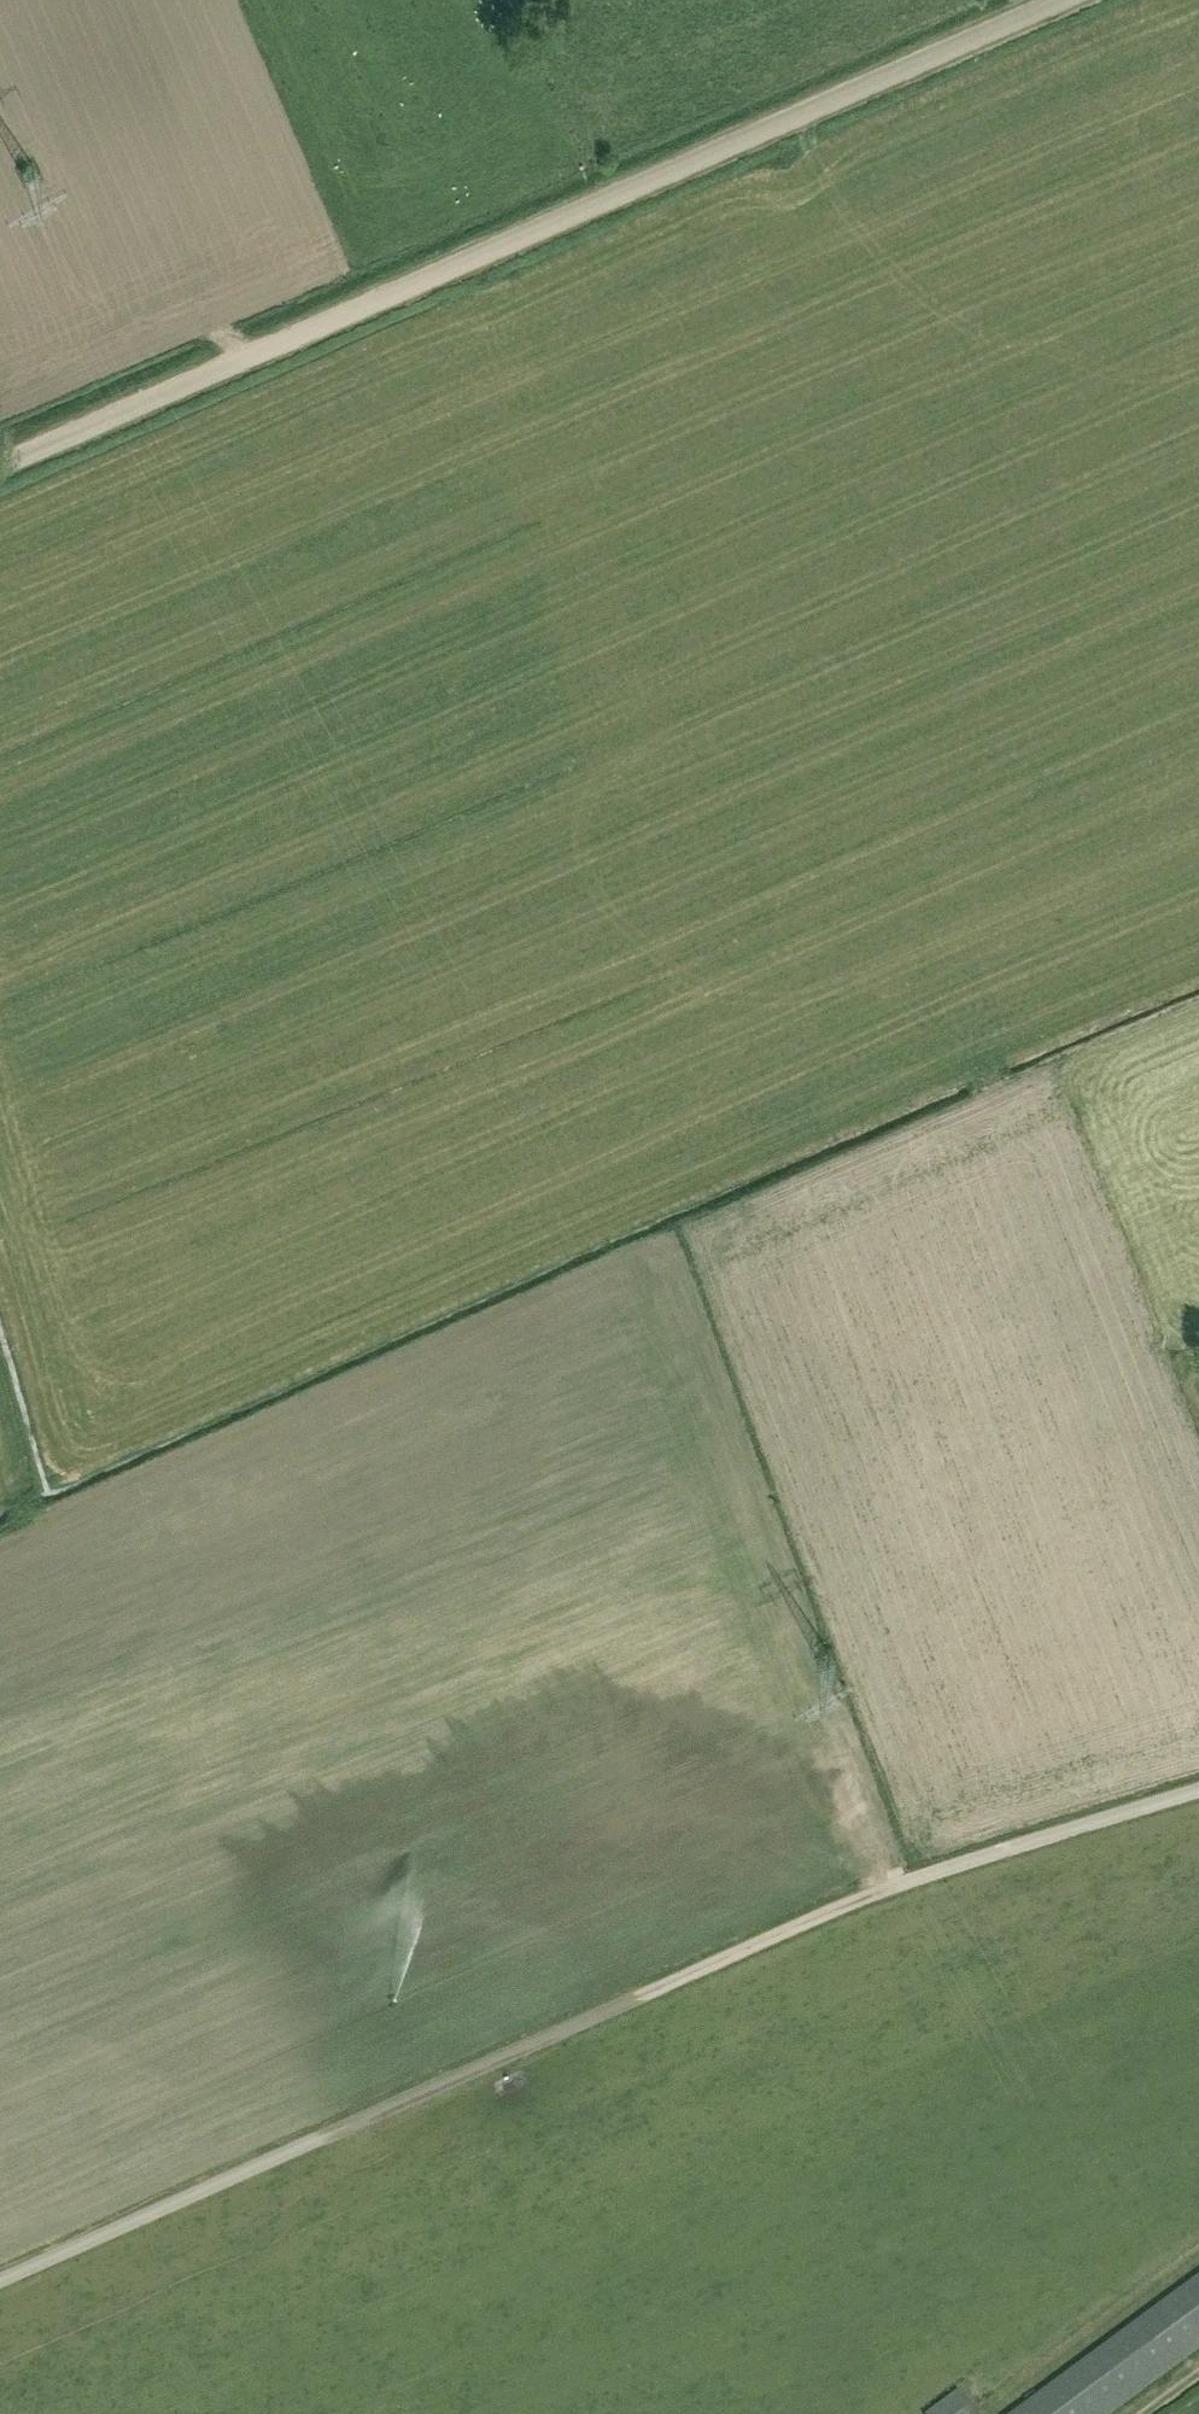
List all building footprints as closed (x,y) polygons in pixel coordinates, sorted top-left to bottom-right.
[(1198,2355),(1198,2278),(1017,2413),(1118,2413),(1198,2355)] [(961,2391),(931,2413),(977,2413),(961,2391)]
